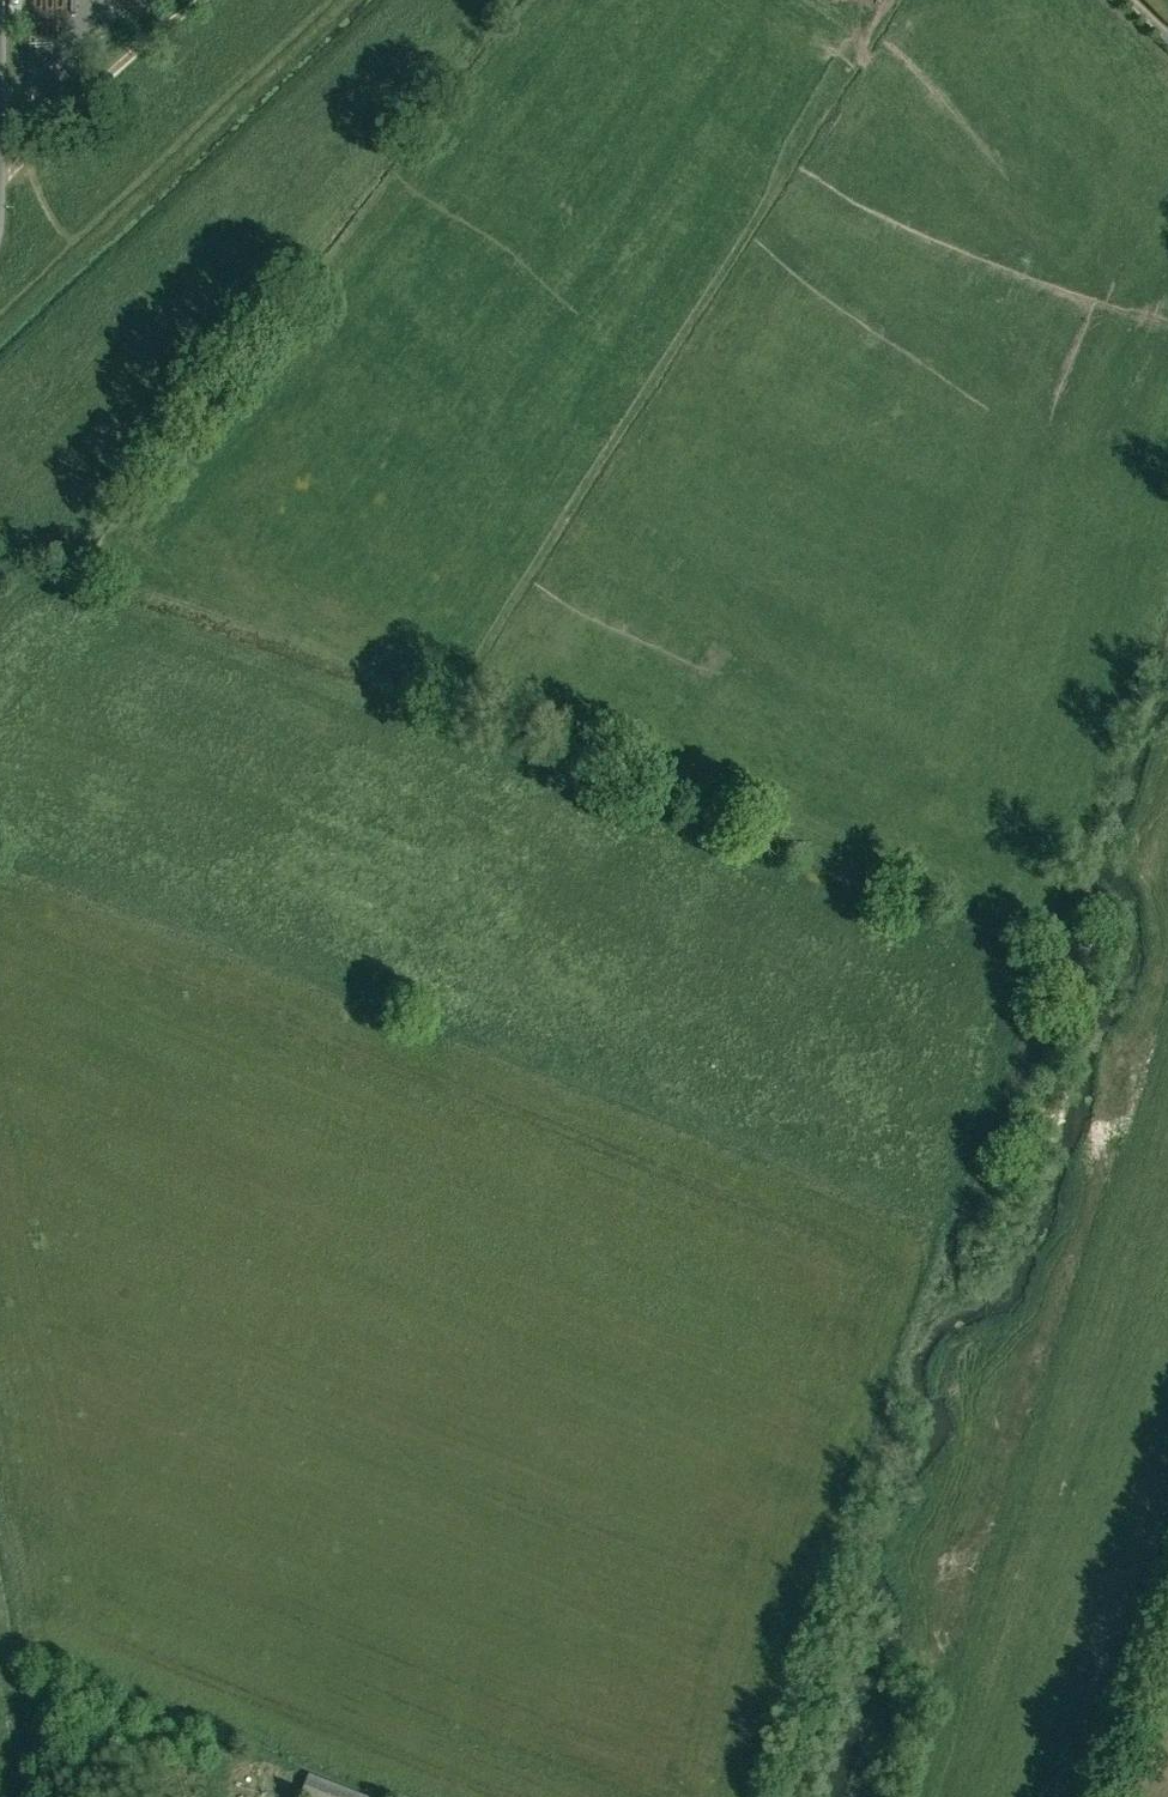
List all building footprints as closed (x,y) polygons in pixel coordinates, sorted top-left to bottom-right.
[(308,1775),(300,1796),(303,1796),(364,1796),(308,1775)]
